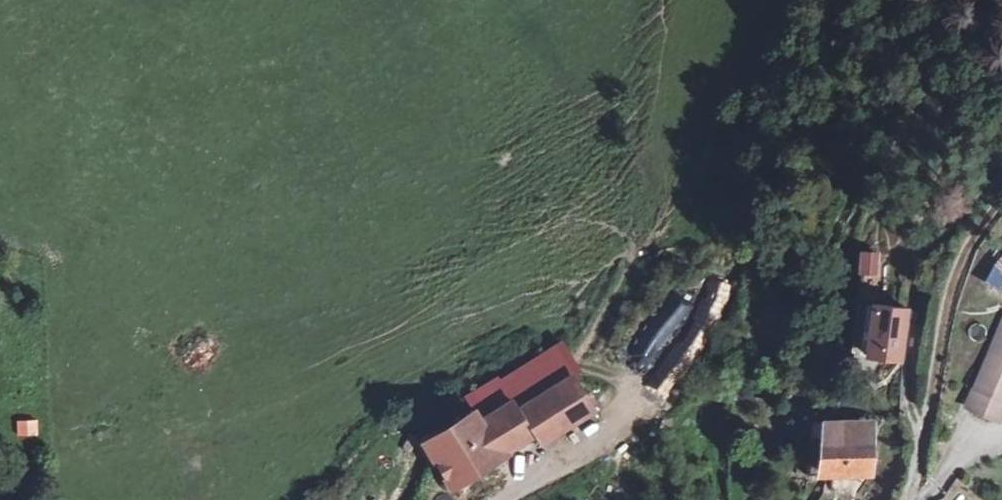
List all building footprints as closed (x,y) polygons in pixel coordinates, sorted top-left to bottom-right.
[(879,275),(879,250),(857,250),(857,276),(879,275)] [(983,277),(999,290),(1001,286),(1001,254),(983,277)] [(701,279),(668,356),(690,365),(723,288),(701,279)] [(902,361),(908,312),(873,307),(867,356),(902,361)] [(670,337),(679,318),(666,311),(657,331),(670,337)] [(989,389),(993,391),(984,412),(1001,419),(1001,358),(989,389)] [(569,373),(517,404),(530,426),(536,435),(588,405),(569,373)] [(496,404),(514,436),(530,426),(517,404),(513,395),(496,404)] [(496,446),(514,436),(496,404),(478,415),(473,406),(436,427),(443,440),(430,447),(444,471),(464,459),(467,464),(497,448),(496,446)] [(849,436),(850,420),(823,417),(821,466),(872,470),(875,439),(849,436)] [(16,419),(17,436),(38,435),(37,419),(16,419)] [(876,422),(850,420),(849,436),(875,439),(876,422)] [(423,435),(430,447),(443,440),(436,427),(423,435)] [(447,476),(467,464),(464,459),(444,471),(447,476)]
